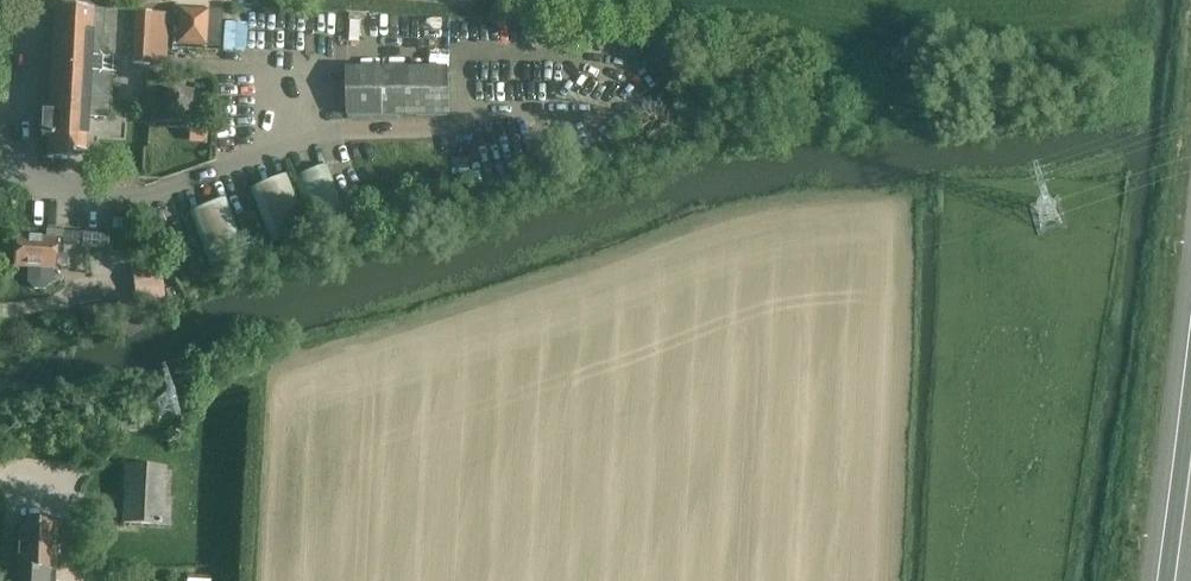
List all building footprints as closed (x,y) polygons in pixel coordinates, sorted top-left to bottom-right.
[(52,62),(100,64),(101,59),(107,59),(108,36),(102,35),(104,11),(55,8),(52,62)] [(203,45),(205,14),(180,12),(178,44),(203,45)] [(133,64),(150,65),(166,66),(169,16),(152,15),(136,14),(133,64)] [(52,62),(48,116),(86,118),(108,120),(110,73),(100,72),(100,64),(52,62)] [(448,68),(346,69),(346,119),(448,119),(448,68)] [(86,118),(48,116),(41,115),(40,136),(47,137),(46,158),(66,159),(67,151),(84,152),(86,118)] [(328,166),(303,176),(324,227),(348,217),(328,166)] [(286,177),(250,191),(271,245),(307,232),(286,177)] [(224,201),(189,215),(209,270),(245,256),(224,201)] [(112,221),(111,231),(120,231),(120,221),(112,221)] [(54,267),(61,267),(65,267),(66,256),(61,255),(63,233),(46,232),(45,239),(15,237),(13,268),(27,269),(26,283),(33,291),(44,291),(51,285),(52,271),(54,271),(54,267)] [(82,236),(81,252),(113,254),(113,238),(82,236)] [(159,268),(131,272),(136,302),(164,298),(159,268)] [(124,417),(123,432),(139,433),(139,418),(124,417)] [(126,468),(123,524),(168,527),(169,502),(163,501),(164,470),(126,468)] [(56,527),(19,525),(16,570),(0,570),(0,580),(53,580),(56,527)]
